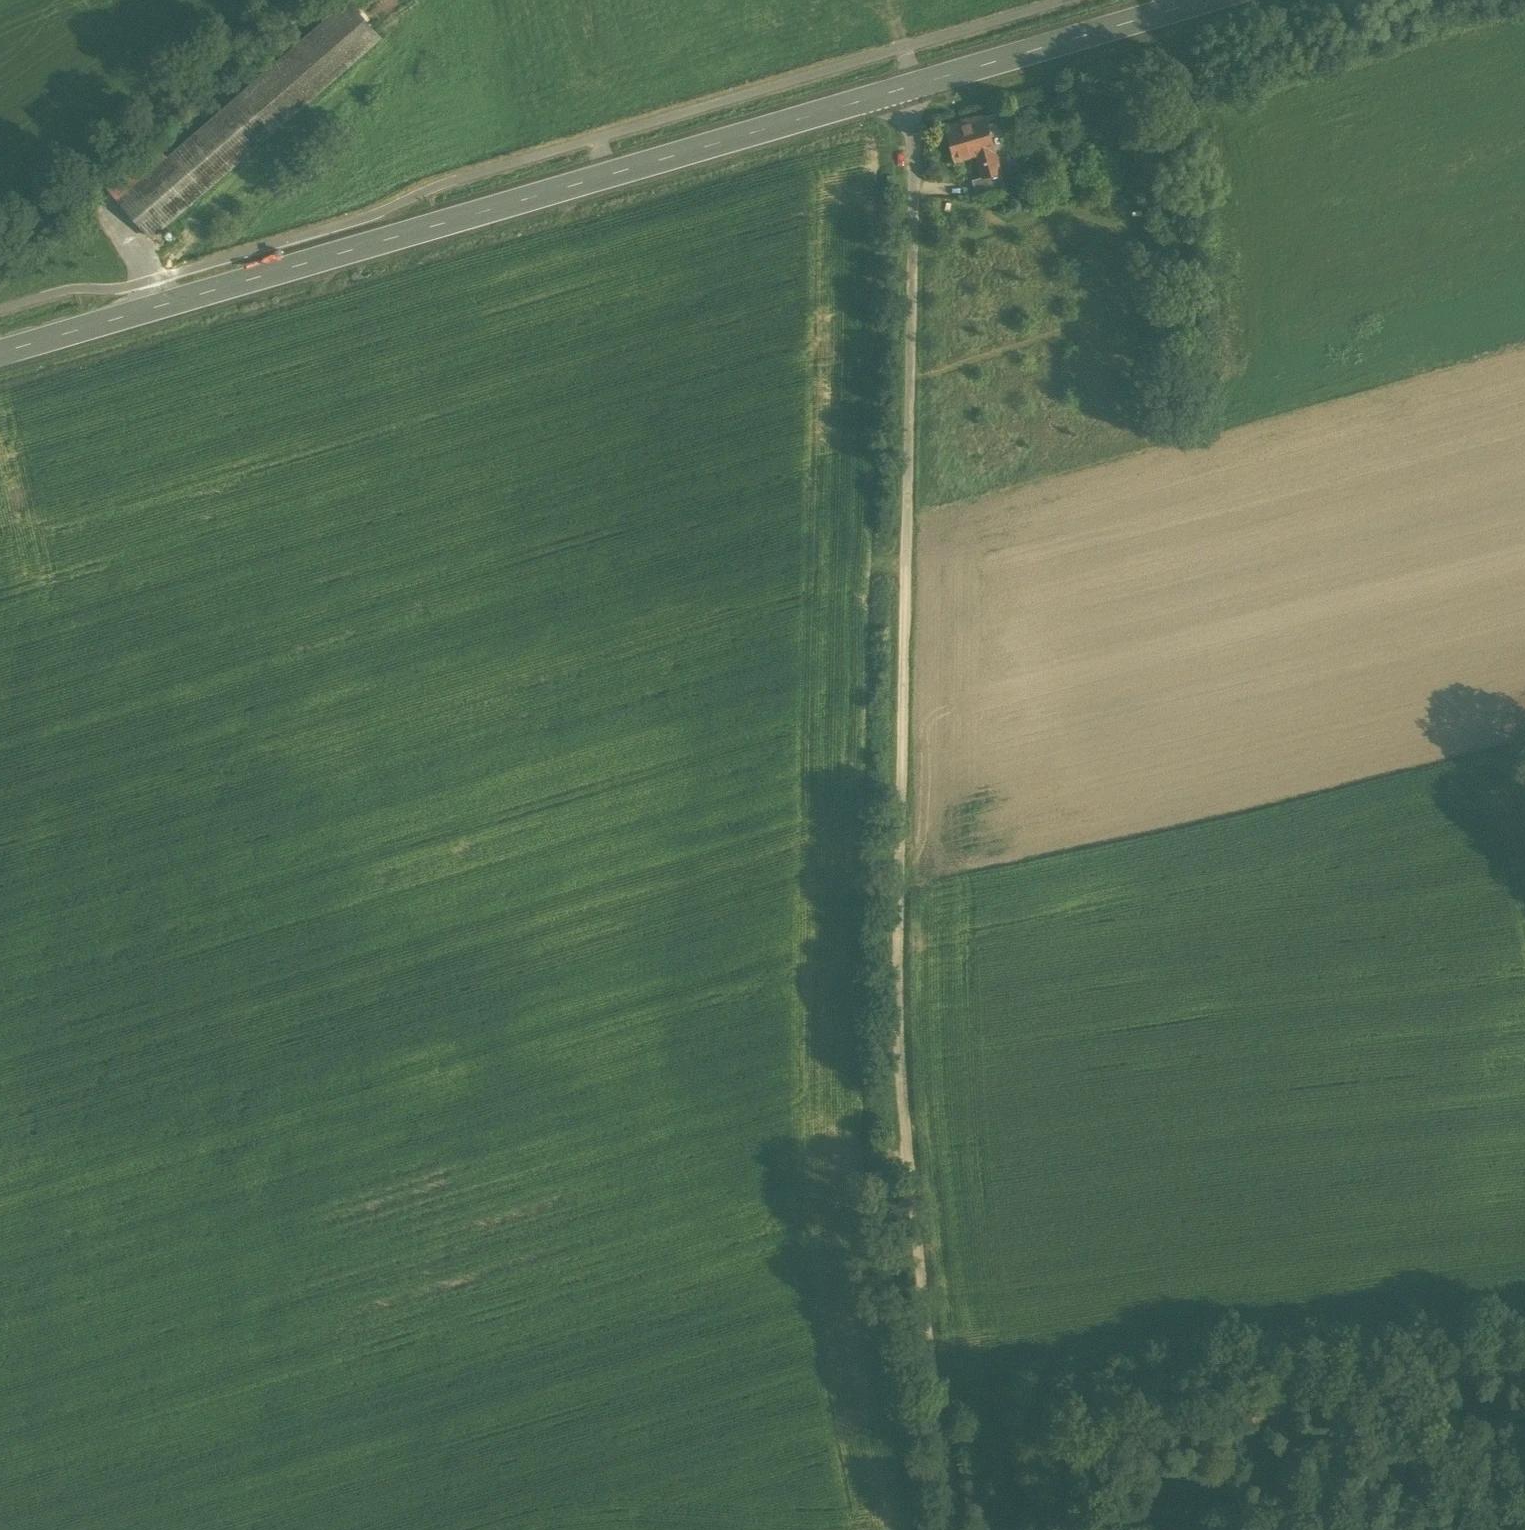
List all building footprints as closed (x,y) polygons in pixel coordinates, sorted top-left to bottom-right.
[(156,147),(109,188),(151,236),(169,219),(379,36),(348,0),(347,0),(166,158),(156,147)] [(1000,110),(945,126),(955,159),(975,153),(981,176),(982,177),(1001,171),(1002,171),(994,147),(1009,143),(1000,110)] [(982,177),(981,176),(972,178),(977,195),(1005,187),(1001,171),(982,177)]
